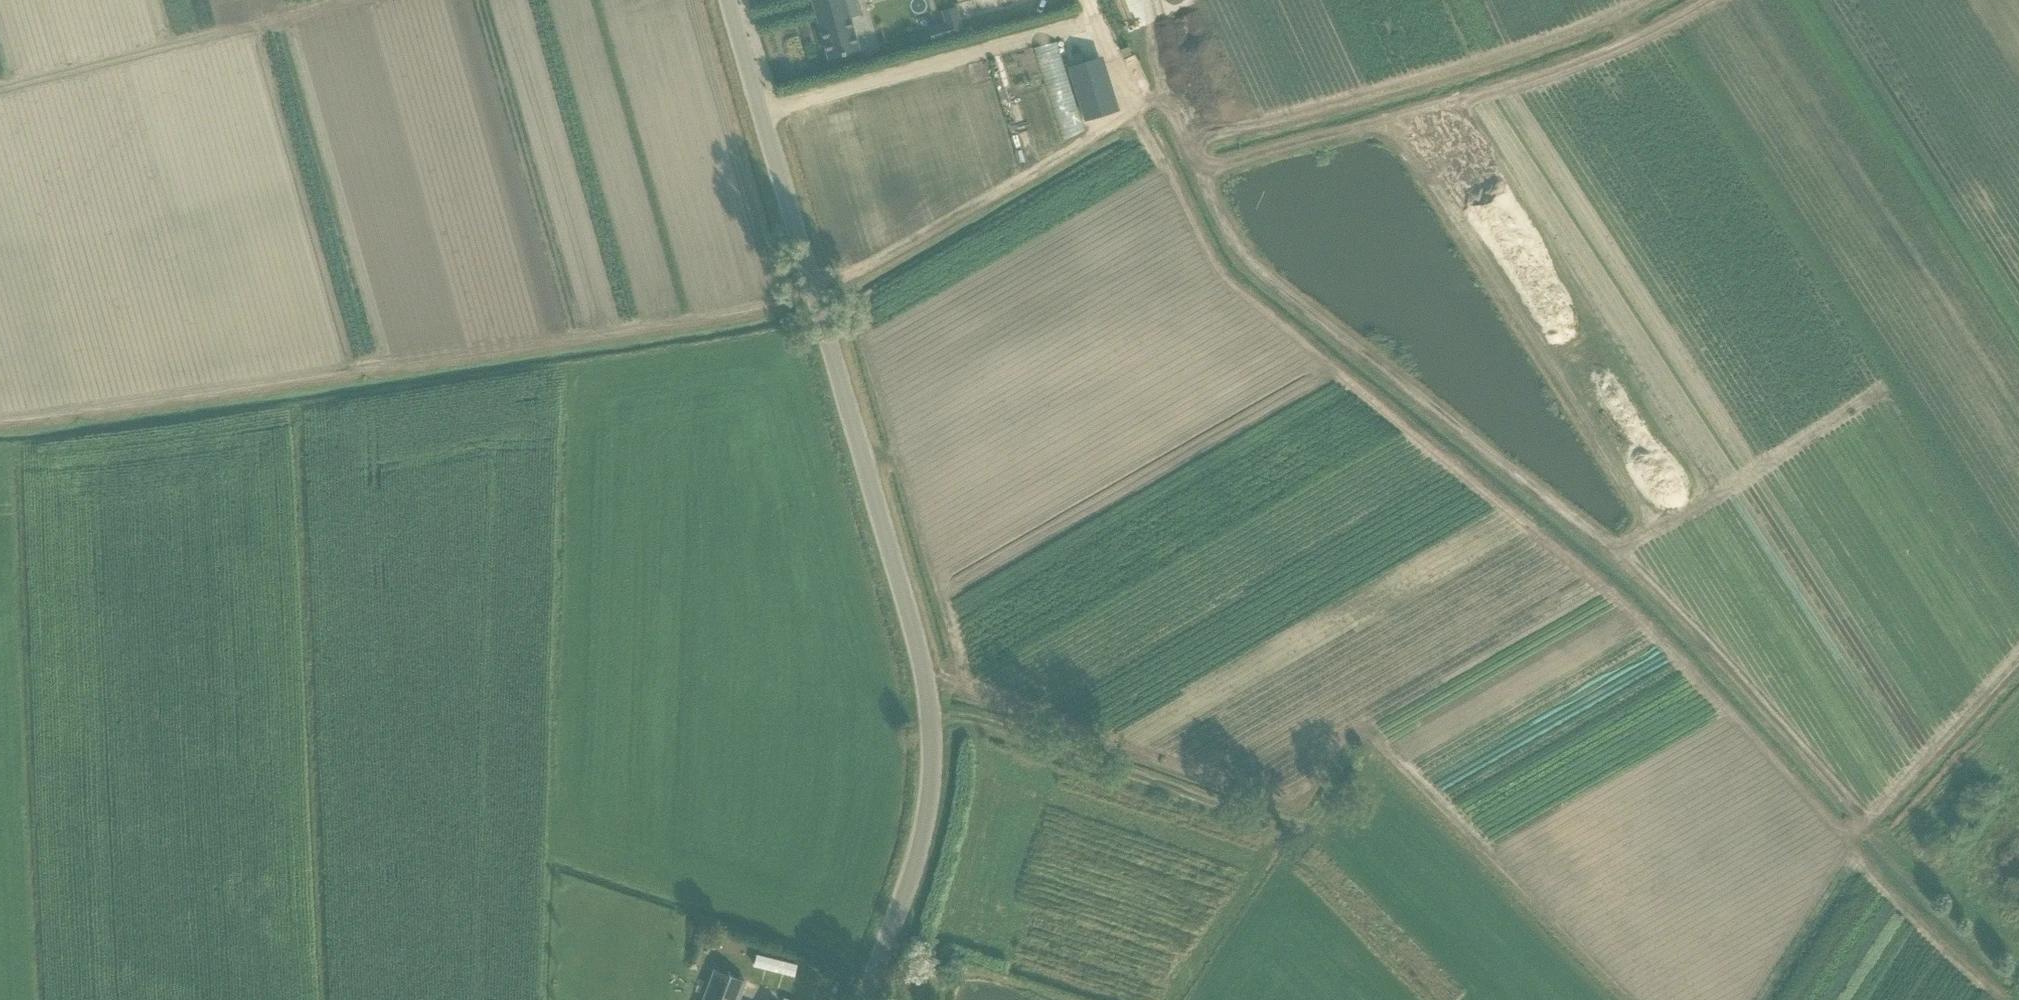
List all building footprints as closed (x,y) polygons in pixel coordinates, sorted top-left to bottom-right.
[(846,3),(856,0),(812,0),(829,58),(859,49),(846,3)] [(1052,44),(1073,141),(1091,137),(1070,40),(1052,44)] [(1001,181),(1042,169),(1007,52),(963,64),(971,90),(977,88),(994,145),(991,146),(1001,181)] [(1117,73),(1090,79),(1099,122),(1127,116),(1117,73)] [(757,958),(754,969),(793,979),(797,968),(757,958)] [(745,982),(713,969),(701,999),(738,999),(745,982)]
